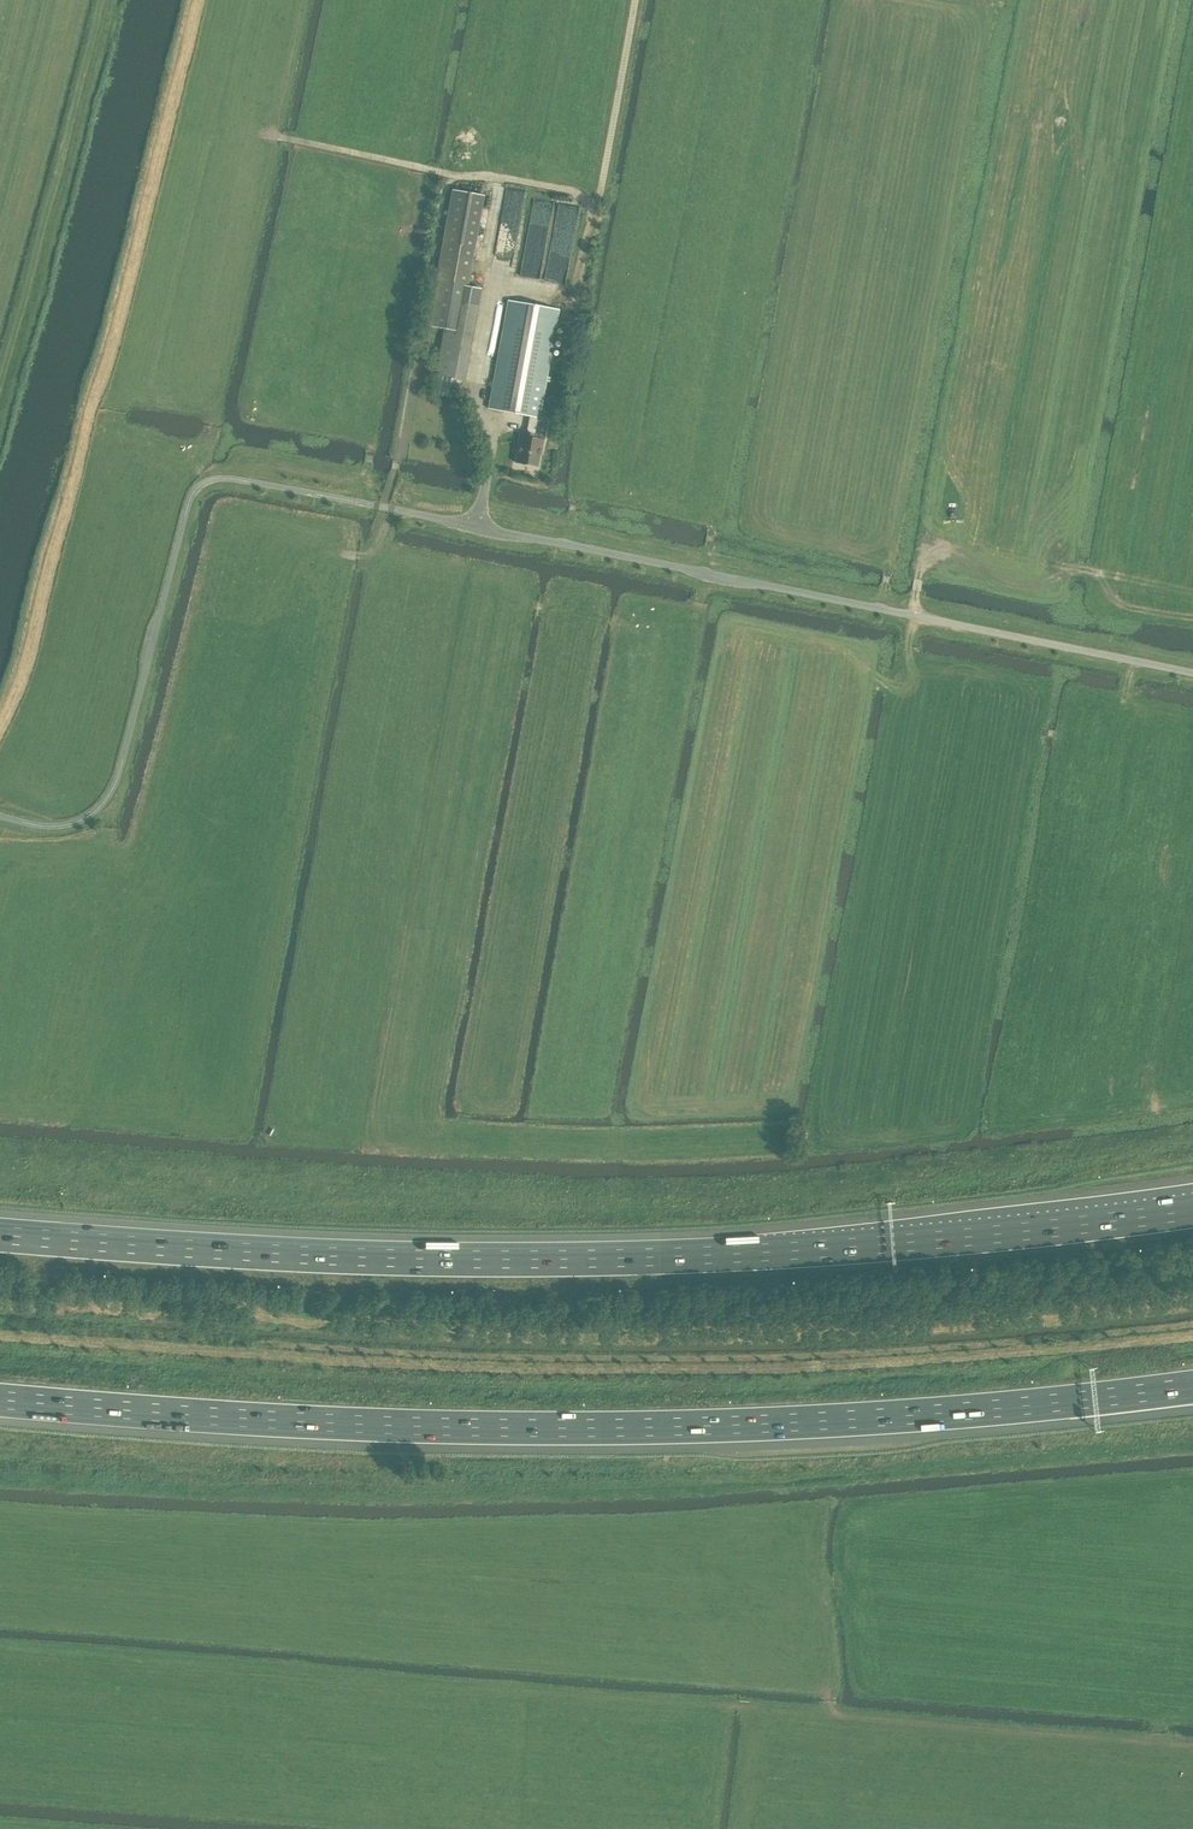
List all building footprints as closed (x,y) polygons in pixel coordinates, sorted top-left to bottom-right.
[(436,375),(464,380),(481,290),(468,287),(484,196),(452,190),(435,281),(427,327),(444,330),(436,375)] [(539,418),(559,310),(508,301),(488,409),(529,416),(526,434),(520,433),(517,446),(518,446),(515,462),(538,466),(540,455),(541,455),(544,441),(534,439),(538,418),(539,418)]
